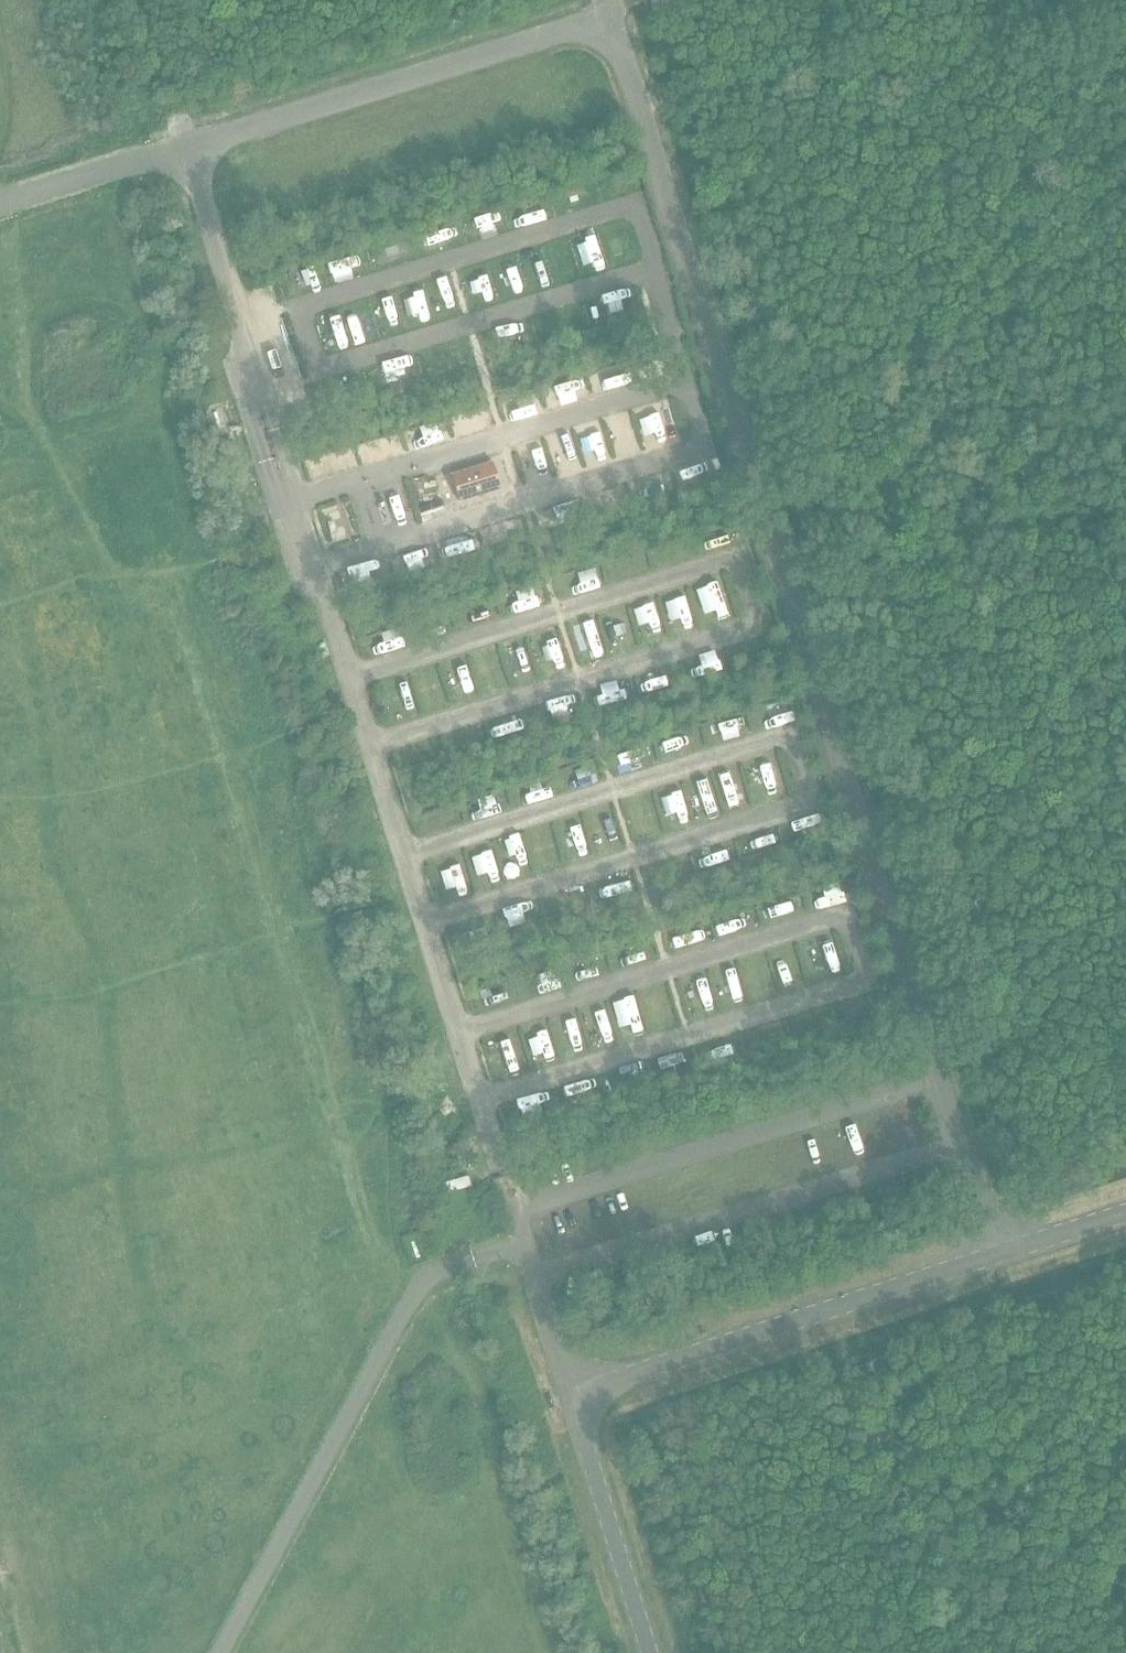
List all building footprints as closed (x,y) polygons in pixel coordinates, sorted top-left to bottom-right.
[(437,458),(448,491),(502,473),(491,440),(437,458)] [(321,508),(308,514),(311,524),(324,519),(321,508)]
